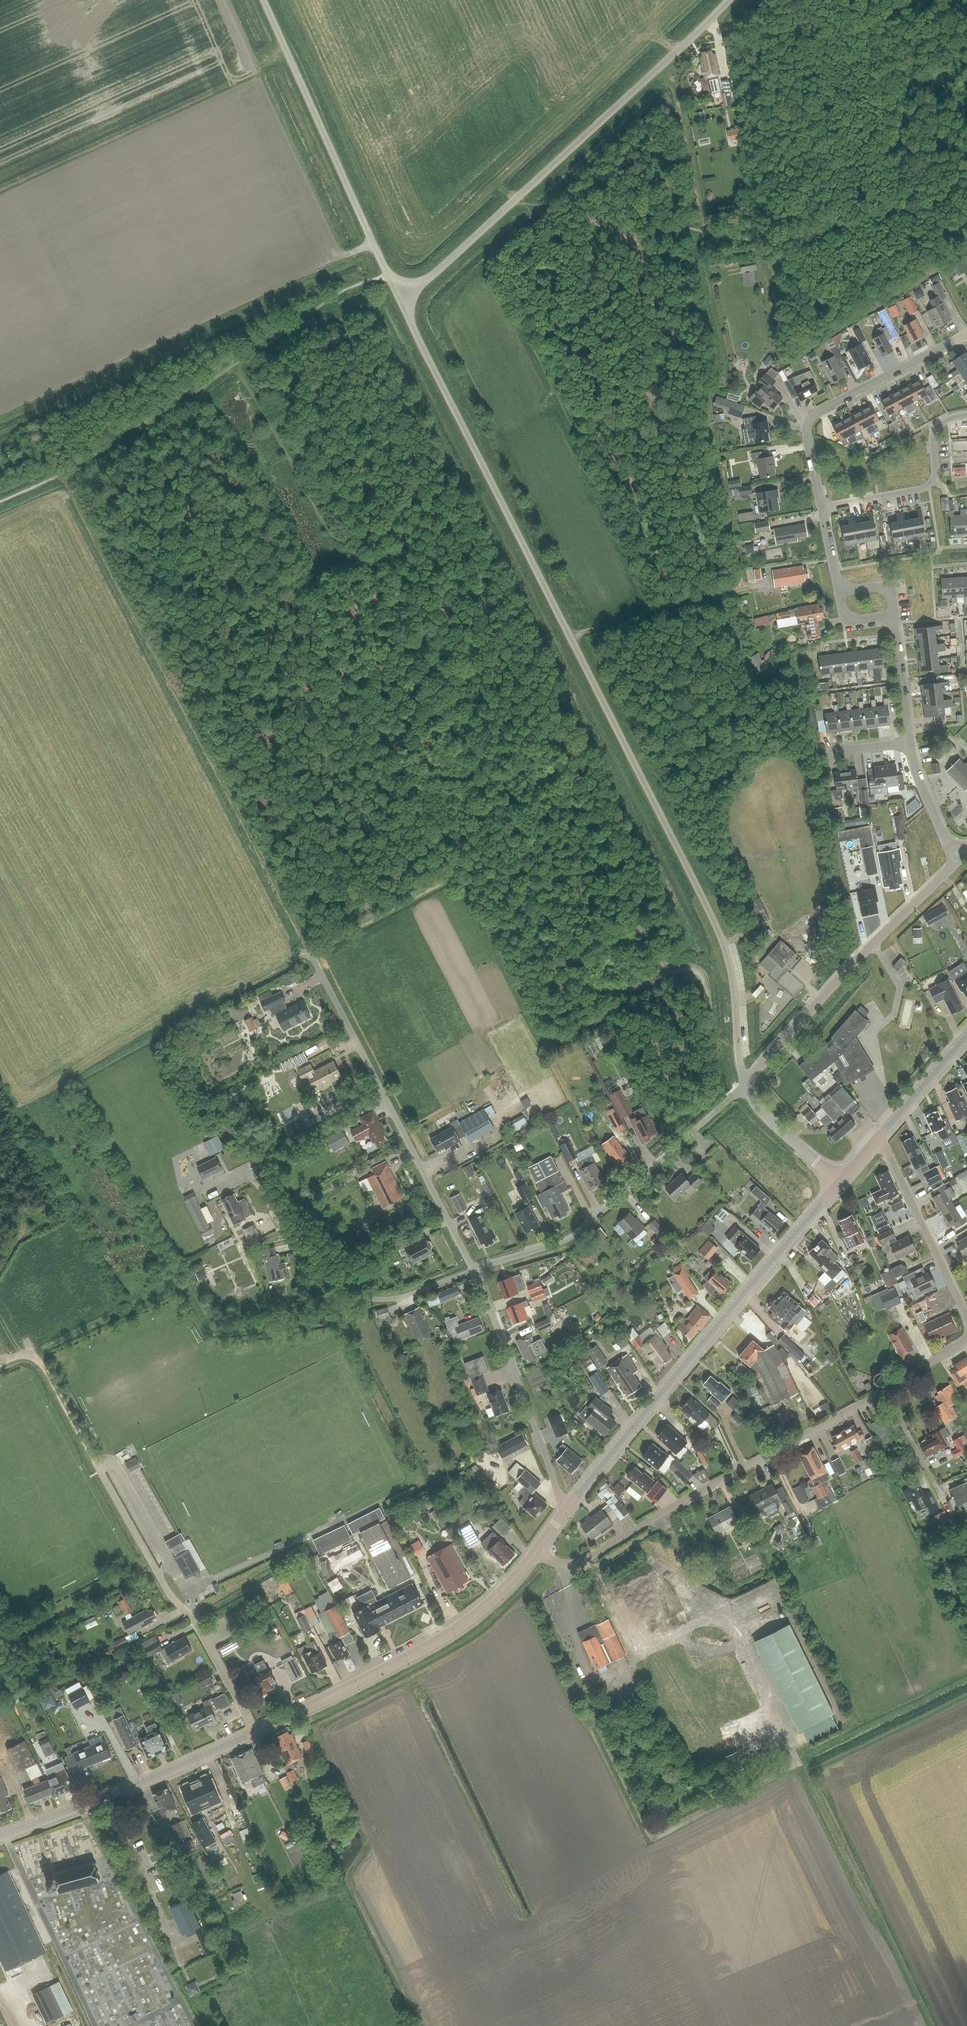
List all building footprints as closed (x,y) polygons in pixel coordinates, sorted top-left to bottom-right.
[(712,55),(711,51),(702,54),(702,57),(700,58),(704,78),(707,78),(709,93),(721,91),(718,75),(720,75),(715,54),(712,55)] [(737,129),(727,131),(729,142),(739,140),(737,129)] [(965,272),(958,262),(951,266),(958,276),(965,272)] [(753,272),(743,274),(744,286),(755,284),(753,272)] [(933,285),(942,279),(940,275),(930,280),(933,285)] [(930,301),(934,308),(927,312),(931,319),(930,320),(934,329),(952,319),(941,299),(946,297),(939,283),(932,286),(937,297),(930,301)] [(917,311),(910,297),(903,301),(910,315),(917,311)] [(895,317),(903,313),(898,303),(890,307),(895,317)] [(912,341),(924,336),(916,320),(905,326),(912,341)] [(898,336),(892,324),(881,329),(880,327),(875,329),(878,336),(873,339),(883,357),(893,351),(888,341),(898,336)] [(859,327),(854,330),(861,343),(866,340),(859,327)] [(833,383),(845,376),(838,363),(844,360),(833,341),(829,343),(832,348),(831,349),(834,356),(822,362),(833,383)] [(858,369),(872,363),(862,344),(849,351),(858,369)] [(966,368),(966,355),(966,353),(953,361),(958,369),(948,376),(950,380),(960,373),(960,372),(966,368)] [(767,368),(774,360),(769,355),(762,363),(767,368)] [(966,382),(966,368),(960,372),(960,373),(964,380),(952,388),(955,392),(966,384),(966,383),(966,382)] [(782,398),(770,388),(776,381),(763,370),(757,377),(764,384),(757,393),(756,392),(749,399),(759,408),(764,403),(773,410),(782,398)] [(810,371),(793,377),(797,384),(811,377),(812,380),(814,379),(810,371)] [(937,371),(927,378),(934,388),(939,385),(939,384),(944,381),(937,371)] [(800,400),(818,391),(812,380),(811,377),(797,384),(793,377),(784,382),(793,399),(798,396),(800,400)] [(919,379),(910,385),(918,400),(923,397),(927,404),(931,402),(931,401),(935,399),(932,394),(928,396),(924,388),(919,379)] [(910,385),(900,390),(912,412),(916,410),(912,403),(918,400),(910,385)] [(929,386),(924,388),(928,396),(932,394),(933,393),(929,386)] [(900,390),(890,395),(898,410),(904,407),(908,414),(912,412),(900,390)] [(890,395),(880,400),(892,422),(897,420),(893,413),(898,410),(890,395)] [(745,406),(717,396),(714,405),(729,411),(727,414),(741,418),(745,406)] [(871,405),(861,410),(873,433),(877,431),(873,423),(879,420),(871,405)] [(861,410),(851,415),(859,431),(865,428),(869,435),(873,433),(861,410)] [(851,415),(842,420),(854,443),(858,441),(854,433),(859,431),(851,415)] [(760,422),(759,416),(743,418),(745,429),(746,428),(753,427),(756,442),(769,440),(766,421),(760,422)] [(842,420),(832,425),(840,441),(846,438),(849,444),(850,445),(854,443),(842,420)] [(747,432),(746,434),(747,444),(754,443),(756,442),(753,427),(746,428),(747,432)] [(846,438),(840,441),(843,447),(849,444),(846,438)] [(760,478),(775,476),(772,456),(766,457),(765,451),(752,453),(753,464),(758,463),(760,478)] [(741,496),(753,494),(751,486),(740,488),(741,496)] [(777,497),(778,497),(777,489),(756,493),(759,513),(779,509),(777,497)] [(949,498),(942,499),(942,509),(943,509),(950,508),(949,498)] [(912,519),(915,539),(926,537),(921,509),(917,510),(918,518),(912,519)] [(953,510),(948,511),(948,516),(950,516),(951,535),(964,534),(962,515),(961,515),(954,516),(953,510)] [(870,521),(863,522),(866,542),(877,540),(872,512),(868,513),(870,521)] [(915,539),(912,519),(905,520),(903,512),(899,513),(904,541),(915,539)] [(897,522),(890,523),(894,543),(904,541),(899,513),(896,514),(897,522)] [(855,515),(851,516),(856,544),(866,542),(863,522),(856,523),(855,515)] [(848,525),(841,526),(845,546),(856,544),(851,516),(847,517),(848,525)] [(767,521),(753,524),(755,534),(769,531),(767,521)] [(797,537),(807,536),(805,527),(802,528),(802,524),(774,529),(776,544),(797,541),(797,537)] [(746,547),(742,548),(743,554),(753,552),(751,544),(745,545),(746,547)] [(805,578),(808,578),(807,569),(803,569),(803,566),(772,570),(775,587),(805,582),(805,578)] [(954,578),(955,597),(957,597),(964,597),(964,602),(966,602),(966,594),(966,577),(954,578)] [(954,578),(941,579),(942,598),(951,598),(952,603),(957,603),(957,597),(955,597),(954,578)] [(819,608),(818,604),(788,610),(788,611),(779,613),(780,620),(791,618),(791,617),(795,617),(795,619),(797,619),(798,624),(804,623),(807,639),(820,636),(817,621),(821,620),(820,617),(823,616),(822,608),(819,608)] [(769,614),(755,618),(757,625),(771,622),(769,614)] [(942,625),(913,629),(915,639),(935,636),(935,630),(943,629),(942,625)] [(935,636),(915,639),(916,650),(945,647),(944,643),(936,644),(935,636)] [(945,647),(916,650),(917,661),(938,658),(937,652),(945,651),(945,647)] [(882,648),(870,650),(872,669),(873,669),(881,668),(882,675),(886,674),(885,666),(884,667),(882,648)] [(870,650),(857,651),(859,670),(860,670),(869,669),(870,677),(874,676),(873,669),(872,669),(870,650)] [(857,651),(844,653),(847,672),(848,672),(856,671),(857,678),(861,678),(860,670),(859,670),(857,651)] [(844,653),(832,654),(834,674),(835,673),(844,672),(845,680),(849,679),(848,672),(847,672),(844,653)] [(832,654),(819,656),(821,675),(831,674),(832,681),(836,681),(835,673),(834,674),(832,654)] [(938,658),(917,661),(919,672),(948,668),(947,664),(939,665),(938,658)] [(949,681),(920,685),(921,696),(942,693),(942,689),(941,686),(949,685),(949,681)] [(828,682),(819,684),(820,691),(829,690),(828,682)] [(942,693),(921,696),(923,706),(952,703),(951,699),(943,700),(942,693)] [(876,707),(875,707),(878,726),(890,725),(888,706),(889,706),(888,698),(883,699),(884,706),(876,707)] [(864,709),(863,709),(865,728),(878,726),(875,707),(876,707),(875,700),(871,700),(872,708),(864,709)] [(851,710),(850,710),(853,730),(865,728),(863,709),(864,709),(863,701),(858,702),(859,709),(851,710)] [(839,712),(838,712),(840,731),(853,730),(850,710),(851,710),(850,703),(846,703),(847,711),(839,712)] [(944,708),(952,707),(952,703),(923,706),(924,717),(945,715),(944,708)] [(834,712),(825,714),(827,733),(840,731),(838,712),(839,712),(838,705),(833,705),(834,712)] [(949,741),(933,757),(940,764),(956,748),(949,741)] [(965,765),(959,759),(947,770),(966,791),(966,789),(966,763),(965,765)] [(939,764),(932,765),(933,774),(940,773),(939,764)] [(899,790),(905,790),(903,774),(897,775),(896,765),(885,766),(887,786),(898,785),(899,790)] [(881,787),(887,786),(885,766),(874,767),(875,778),(869,779),(870,788),(881,787)] [(854,792),(859,791),(856,770),(844,772),(847,789),(853,788),(854,792)] [(842,790),(847,789),(844,772),(834,773),(838,799),(843,798),(842,790)] [(863,804),(869,803),(867,790),(861,791),(863,804)] [(920,807),(915,800),(910,804),(915,811),(920,807)] [(856,819),(857,826),(870,824),(868,808),(860,809),(862,818),(856,819)] [(958,819),(958,827),(966,827),(966,819),(958,819)] [(861,848),(867,876),(878,874),(872,846),(861,848)] [(891,851),(891,849),(885,850),(885,851),(878,853),(883,887),(889,887),(889,889),(899,888),(898,885),(902,884),(899,869),(901,869),(899,861),(901,861),(899,849),(891,851)] [(862,917),(878,914),(875,902),(878,901),(875,888),(857,891),(862,917)] [(759,898),(749,903),(759,924),(769,919),(759,898)] [(923,916),(928,925),(938,920),(933,910),(923,916)] [(768,930),(760,935),(763,939),(772,933),(770,930),(769,929),(768,930)] [(921,929),(913,929),(914,939),(922,938),(921,929)] [(778,965),(782,968),(795,953),(780,940),(760,964),(771,973),(778,965)] [(901,957),(893,967),(898,971),(906,961),(901,957)] [(795,967),(810,981),(819,971),(804,958),(795,967)] [(289,985),(302,979),(298,971),(286,977),(289,985)] [(954,981),(961,991),(963,992),(966,998),(966,972),(961,976),(954,981)] [(951,1014),(963,1008),(947,978),(934,984),(935,986),(928,989),(935,1003),(943,999),(951,1014)] [(273,995),(261,1002),(265,1011),(269,1009),(275,1006),(278,1013),(276,1015),(283,1030),(310,1016),(302,1001),(287,1009),(283,1002),(285,1001),(280,992),(273,995)] [(255,997),(246,1002),(249,1008),(259,1003),(255,997)] [(859,1007),(856,1010),(865,1017),(868,1014),(859,1007)] [(824,1045),(799,1066),(811,1081),(834,1062),(844,1079),(847,1084),(859,1077),(859,1078),(865,1075),(864,1074),(873,1068),(859,1044),(855,1038),(869,1022),(855,1009),(831,1037),(832,1038),(825,1046),(824,1045)] [(256,1028),(251,1017),(244,1021),(249,1031),(256,1028)] [(229,1041),(241,1036),(238,1028),(226,1034),(229,1041)] [(296,1056),(291,1058),(296,1067),(300,1065),(296,1056)] [(315,1090),(341,1077),(333,1061),(314,1072),(310,1064),(298,1071),(303,1081),(309,1078),(315,1090)] [(842,1078),(837,1072),(831,1077),(836,1083),(842,1078)] [(811,1092),(816,1088),(809,1079),(804,1083),(811,1092)] [(822,1107),(815,1113),(820,1119),(828,1128),(827,1129),(831,1134),(829,1136),(828,1138),(831,1142),(834,1142),(836,1140),(836,1141),(855,1124),(849,1117),(852,1114),(860,1107),(856,1101),(840,1084),(828,1094),(824,1098),(826,1100),(821,1104),(820,1105),(822,1107)] [(960,1097),(956,1088),(946,1093),(950,1102),(947,1103),(956,1121),(965,1117),(966,1121),(966,1108),(962,1096),(960,1097)] [(615,1091),(610,1094),(620,1113),(629,1108),(618,1089),(615,1091)] [(452,1127),(430,1139),(437,1152),(448,1146),(449,1147),(460,1141),(459,1139),(466,1135),(470,1142),(494,1129),(489,1119),(496,1115),(491,1105),(484,1110),(459,1123),(460,1125),(453,1129),(452,1127)] [(857,1110),(861,1118),(870,1113),(865,1105),(857,1110)] [(809,1106),(801,1113),(811,1125),(819,1118),(809,1106)] [(614,1108),(606,1112),(613,1125),(621,1121),(614,1108)] [(941,1139),(948,1136),(944,1127),(945,1127),(942,1119),(941,1120),(937,1110),(925,1116),(932,1132),(937,1130),(941,1139)] [(383,1136),(385,1135),(373,1111),(360,1118),(363,1125),(352,1131),(357,1141),(369,1135),(373,1143),(376,1141),(377,1143),(385,1139),(383,1136)] [(520,1130),(534,1121),(528,1113),(514,1122),(520,1130)] [(642,1143),(649,1139),(647,1136),(655,1133),(646,1116),(639,1120),(637,1117),(631,1120),(642,1143)] [(947,1117),(942,1119),(945,1127),(944,1127),(948,1136),(954,1133),(947,1117)] [(330,1145),(346,1137),(342,1129),(333,1134),(327,1137),(326,1138),(326,1139),(330,1145)] [(218,1136),(211,1139),(217,1152),(224,1148),(218,1136)] [(626,1157),(629,1155),(624,1148),(623,1149),(613,1136),(602,1144),(616,1164),(617,1162),(620,1166),(627,1160),(626,1157)] [(920,1166),(926,1164),(913,1137),(902,1142),(915,1169),(920,1166)] [(568,1162),(578,1157),(569,1141),(560,1146),(568,1162)] [(949,1166),(942,1150),(934,1154),(942,1169),(949,1166)] [(592,1154),(577,1162),(580,1169),(579,1170),(589,1189),(605,1182),(594,1162),(595,1161),(596,1162),(600,1160),(601,1160),(597,1152),(596,1152),(592,1154)] [(566,1211),(569,1209),(560,1193),(568,1189),(564,1181),(563,1181),(551,1156),(529,1167),(542,1193),(536,1195),(542,1205),(545,1204),(552,1218),(557,1215),(559,1218),(567,1214),(566,1211)] [(203,1179),(222,1170),(216,1158),(197,1167),(203,1179)] [(469,1165),(463,1169),(467,1177),(474,1174),(469,1165)] [(375,1174),(368,1178),(369,1178),(386,1206),(392,1203),(404,1197),(389,1167),(375,1174)] [(928,1185),(940,1179),(934,1167),(922,1173),(928,1185)] [(519,1170),(514,1172),(518,1181),(523,1179),(519,1170)] [(957,1176),(959,1180),(960,1179),(962,1182),(966,1179),(966,1170),(957,1176)] [(877,1203),(881,1201),(898,1193),(888,1171),(875,1177),(881,1190),(872,1194),(877,1203)] [(674,1198),(688,1186),(690,1184),(694,1188),(702,1181),(694,1172),(686,1179),(681,1173),(665,1188),(674,1198)] [(534,1199),(526,1184),(517,1189),(525,1203),(534,1199)] [(937,1195),(933,1197),(941,1212),(952,1204),(949,1199),(944,1191),(947,1189),(943,1184),(934,1189),(933,1189),(935,1192),(937,1195)] [(756,1186),(751,1192),(760,1199),(765,1193),(756,1186)] [(947,1189),(944,1191),(949,1199),(955,1196),(950,1187),(947,1189)] [(192,1192),(183,1197),(203,1237),(212,1232),(210,1227),(205,1229),(190,1199),(195,1197),(192,1192)] [(468,1208),(460,1192),(451,1197),(459,1212),(468,1208)] [(234,1194),(222,1200),(230,1217),(234,1225),(238,1223),(239,1224),(241,1223),(240,1222),(244,1220),(245,1221),(246,1220),(245,1218),(241,1211),(242,1211),(237,1202),(234,1194)] [(492,1196),(485,1200),(488,1206),(495,1201),(492,1196)] [(901,1201),(895,1204),(898,1210),(904,1207),(901,1201)] [(760,1204),(755,1210),(755,1209),(750,1215),(759,1223),(760,1222),(773,1233),(782,1222),(769,1211),(768,1211),(760,1204)] [(952,1204),(941,1212),(949,1226),(953,1223),(956,1229),(966,1223),(963,1217),(961,1219),(952,1204)] [(727,1205),(719,1214),(727,1221),(735,1212),(727,1205)] [(525,1233),(539,1225),(529,1206),(522,1210),(515,1214),(525,1233)] [(890,1228),(882,1211),(871,1216),(879,1233),(890,1228)] [(492,1239),(496,1237),(484,1213),(469,1220),(482,1245),(484,1243),(486,1246),(494,1242),(492,1239)] [(618,1222),(632,1238),(644,1228),(638,1222),(637,1223),(628,1213),(618,1222)] [(856,1245),(864,1241),(859,1230),(858,1230),(851,1215),(845,1218),(845,1217),(840,1219),(840,1220),(839,1221),(846,1236),(851,1234),(856,1245)] [(20,1224),(16,1217),(11,1219),(15,1227),(20,1224)] [(664,1230),(654,1220),(648,1225),(658,1235),(654,1238),(658,1243),(666,1235),(662,1232),(664,1230)] [(707,1221),(704,1226),(712,1233),(715,1229),(707,1221)] [(750,1259),(760,1248),(740,1232),(741,1231),(734,1225),(725,1236),(731,1241),(732,1240),(736,1244),(735,1246),(750,1259)] [(916,1250),(909,1236),(897,1241),(891,1230),(876,1237),(880,1244),(888,1241),(897,1259),(916,1250)] [(258,1232),(246,1237),(250,1245),(259,1241),(262,1239),(258,1232)] [(959,1241),(960,1244),(957,1246),(962,1254),(965,1252),(966,1255),(966,1236),(959,1241)] [(408,1253),(413,1262),(433,1252),(431,1248),(432,1247),(432,1245),(431,1242),(428,1241),(427,1241),(425,1237),(410,1245),(407,1239),(397,1245),(402,1256),(408,1253)] [(822,1239),(815,1245),(833,1263),(835,1261),(839,1257),(830,1248),(831,1247),(822,1239)] [(868,1241),(867,1241),(870,1247),(871,1247),(872,1248),(876,1246),(872,1239),(868,1241)] [(717,1249),(708,1240),(698,1251),(707,1260),(717,1249)] [(815,1245),(809,1251),(819,1262),(818,1263),(825,1271),(832,1278),(842,1268),(835,1261),(833,1263),(815,1245)] [(284,1276),(282,1269),(286,1269),(285,1263),(281,1263),(279,1255),(276,1255),(275,1247),(257,1252),(258,1260),(265,1258),(270,1280),(273,1279),(274,1282),(282,1280),(281,1277),(284,1276)] [(300,1250),(289,1253),(292,1262),(302,1260),(300,1250)] [(684,1261),(672,1269),(674,1272),(672,1274),(673,1275),(678,1283),(683,1290),(693,1283),(688,1276),(692,1274),(684,1261)] [(895,1278),(908,1272),(906,1267),(901,1264),(890,1269),(895,1278)] [(204,1270),(196,1274),(199,1281),(208,1277),(204,1270)] [(704,1278),(706,1280),(707,1281),(703,1285),(709,1293),(711,1296),(717,1288),(722,1292),(731,1282),(716,1270),(713,1274),(710,1271),(704,1277),(704,1278)] [(887,1288),(896,1283),(890,1270),(881,1275),(887,1288)] [(825,1271),(818,1279),(824,1285),(832,1278),(825,1271)] [(913,1272),(903,1277),(909,1289),(914,1287),(918,1295),(936,1286),(929,1273),(926,1274),(916,1279),(913,1272)] [(553,1278),(550,1273),(540,1280),(544,1285),(553,1278)] [(520,1274),(512,1276),(517,1291),(525,1288),(520,1274)] [(850,1275),(842,1283),(848,1290),(856,1282),(850,1275)] [(512,1276),(498,1281),(504,1298),(518,1292),(517,1291),(512,1276)] [(526,1286),(529,1293),(542,1289),(538,1278),(532,1280),(533,1283),(526,1286)] [(441,1303),(460,1295),(456,1286),(438,1294),(441,1303)] [(532,1301),(549,1294),(546,1287),(542,1289),(529,1293),(532,1301)] [(887,1289),(878,1293),(879,1297),(885,1308),(900,1301),(893,1287),(887,1290),(887,1289)] [(769,1304),(769,1306),(774,1311),(784,1319),(780,1324),(787,1331),(794,1323),(800,1315),(802,1317),(806,1312),(807,1311),(799,1302),(798,1304),(784,1291),(776,1300),(775,1299),(772,1300),(769,1304)] [(813,1295),(808,1300),(815,1307),(819,1302),(813,1295)] [(927,1299),(921,1302),(924,1308),(930,1305),(927,1299)] [(281,1300),(277,1308),(285,1312),(289,1303),(281,1300)] [(526,1314),(532,1312),(529,1305),(528,1305),(526,1300),(507,1307),(513,1323),(527,1318),(526,1314)] [(700,1329),(711,1316),(697,1305),(686,1318),(686,1317),(677,1327),(690,1338),(699,1327),(700,1329)] [(426,1333),(430,1331),(419,1307),(403,1315),(415,1339),(419,1337),(420,1340),(428,1336),(426,1333)] [(378,1319),(389,1315),(387,1308),(376,1311),(378,1319)] [(926,1321),(922,1312),(916,1314),(920,1323),(926,1321)] [(944,1336),(957,1330),(949,1313),(923,1324),(930,1340),(943,1334),(944,1336)] [(611,1315),(605,1320),(609,1325),(615,1320),(611,1315)] [(454,1342),(483,1330),(478,1317),(458,1325),(455,1317),(445,1321),(448,1331),(450,1330),(454,1342)] [(532,1325),(535,1333),(550,1326),(547,1318),(532,1325)] [(572,1322),(574,1333),(585,1331),(583,1320),(572,1322)] [(668,1335),(676,1329),(669,1320),(661,1327),(668,1335)] [(632,1327),(624,1334),(637,1350),(641,1347),(650,1359),(652,1358),(658,1366),(671,1356),(664,1348),(666,1347),(660,1340),(664,1337),(657,1328),(654,1330),(652,1328),(651,1326),(639,1336),(632,1327)] [(900,1356),(913,1349),(901,1329),(888,1336),(896,1349),(895,1351),(897,1354),(899,1355),(900,1356)] [(530,1334),(516,1340),(524,1360),(527,1358),(529,1362),(537,1358),(536,1355),(535,1354),(538,1353),(546,1349),(541,1338),(533,1342),(530,1334)] [(752,1339),(739,1356),(750,1366),(751,1365),(772,1406),(772,1405),(775,1404),(777,1403),(798,1393),(773,1344),(764,1349),(752,1339)] [(790,1340),(784,1347),(790,1352),(796,1346),(790,1340)] [(466,1343),(457,1346),(459,1352),(468,1349),(466,1343)] [(583,1345),(587,1352),(599,1369),(607,1363),(596,1346),(591,1349),(587,1343),(583,1345)] [(790,1352),(789,1354),(798,1361),(805,1353),(796,1346),(790,1352)] [(413,1353),(410,1355),(415,1368),(419,1366),(413,1353)] [(628,1394),(641,1386),(633,1373),(637,1371),(626,1355),(607,1367),(618,1383),(620,1382),(628,1394)] [(950,1373),(958,1386),(964,1381),(966,1380),(966,1373),(966,1371),(966,1359),(966,1357),(952,1365),(955,1370),(950,1373)] [(884,1386),(885,1385),(886,1385),(887,1384),(887,1383),(888,1383),(888,1382),(889,1381),(889,1380),(889,1379),(889,1378),(889,1377),(888,1376),(888,1375),(888,1374),(887,1373),(886,1373),(885,1372),(884,1371),(883,1371),(882,1371),(881,1371),(880,1371),(879,1371),(878,1371),(877,1372),(876,1372),(875,1373),(874,1374),(873,1375),(873,1376),(872,1377),(872,1378),(872,1379),(872,1381),(873,1382),(873,1383),(874,1384),(875,1385),(876,1385),(877,1386),(878,1386),(878,1387),(879,1387),(880,1387),(881,1387),(882,1387),(884,1386)] [(597,1373),(589,1378),(601,1394),(608,1390),(597,1373)] [(489,1389),(483,1374),(471,1379),(475,1387),(470,1389),(473,1395),(489,1389)] [(722,1401),(731,1391),(719,1381),(718,1382),(711,1376),(707,1376),(704,1380),(704,1384),(711,1390),(710,1391),(722,1401)] [(936,1397),(940,1405),(935,1408),(944,1424),(957,1416),(950,1405),(959,1400),(950,1385),(938,1392),(939,1395),(936,1397)] [(509,1411),(501,1390),(487,1396),(495,1416),(509,1411)] [(720,1404),(710,1396),(707,1401),(716,1409),(720,1404)] [(739,1401),(734,1396),(727,1404),(735,1411),(741,1404),(739,1401)] [(695,1401),(690,1397),(681,1406),(682,1407),(680,1409),(689,1417),(691,1415),(700,1424),(698,1426),(702,1429),(704,1428),(709,1423),(714,1428),(720,1422),(710,1413),(709,1413),(695,1400),(695,1401)] [(593,1411),(586,1420),(605,1436),(616,1422),(609,1416),(613,1412),(596,1398),(588,1407),(593,1411)] [(827,1403),(819,1407),(824,1414),(831,1410),(827,1403)] [(736,1412),(731,1417),(739,1424),(743,1419),(736,1412)] [(780,1412),(775,1415),(780,1425),(785,1423),(780,1412)] [(550,1418),(548,1419),(552,1429),(555,1428),(564,1424),(559,1414),(550,1418)] [(871,1424),(878,1438),(889,1432),(882,1418),(871,1424)] [(675,1453),(686,1442),(668,1424),(657,1436),(675,1453)] [(835,1451),(864,1436),(861,1430),(858,1432),(854,1425),(831,1437),(836,1445),(832,1446),(835,1451)] [(927,1456),(948,1445),(945,1438),(950,1435),(946,1427),(933,1434),(935,1438),(921,1446),(927,1456)] [(522,1434),(496,1448),(501,1457),(527,1444),(522,1434)] [(966,1441),(966,1439),(964,1434),(953,1440),(958,1448),(951,1452),(954,1458),(966,1452),(966,1451),(963,1443),(966,1441)] [(878,1448),(872,1436),(865,1440),(872,1452),(878,1448)] [(571,1472),(581,1460),(562,1444),(557,1450),(561,1454),(557,1460),(559,1462),(562,1465),(563,1465),(571,1472)] [(658,1468),(668,1455),(663,1450),(662,1452),(652,1444),(642,1456),(658,1468)] [(805,1451),(822,1482),(823,1485),(826,1483),(825,1480),(829,1478),(825,1472),(826,1471),(813,1446),(805,1451)] [(857,1462),(862,1459),(856,1449),(851,1452),(857,1462)] [(701,1450),(697,1452),(704,1466),(708,1464),(701,1450)] [(821,1482),(822,1482),(805,1451),(798,1454),(811,1479),(807,1481),(810,1487),(812,1486),(818,1498),(827,1493),(823,1487),(821,1482)] [(130,1472),(140,1466),(135,1457),(125,1463),(130,1472)] [(846,1472),(839,1458),(832,1461),(839,1475),(846,1472)] [(693,1475),(693,1474),(677,1459),(670,1467),(686,1482),(693,1475)] [(866,1459),(860,1461),(864,1470),(870,1467),(866,1459)] [(470,1471),(478,1479),(485,1473),(478,1464),(470,1471)] [(521,1467),(511,1475),(516,1479),(519,1482),(524,1486),(519,1492),(523,1496),(519,1502),(524,1506),(523,1507),(535,1518),(547,1505),(533,1492),(540,1484),(524,1470),(521,1467)] [(641,1495),(653,1480),(643,1472),(643,1473),(634,1467),(627,1476),(633,1481),(630,1486),(641,1495)] [(693,1475),(702,1483),(708,1480),(703,1469),(693,1474),(693,1475)] [(655,1501),(667,1487),(658,1480),(647,1494),(655,1501)] [(951,1490),(954,1497),(957,1505),(966,1501),(966,1482),(966,1483),(951,1490)] [(758,1513),(762,1511),(763,1514),(770,1515),(777,1511),(780,1505),(778,1502),(781,1500),(772,1483),(749,1495),(758,1513)] [(917,1510),(926,1506),(930,1514),(939,1510),(930,1491),(924,1494),(918,1484),(903,1491),(908,1502),(912,1500),(917,1510)] [(608,1485),(598,1493),(602,1499),(605,1496),(608,1499),(613,1495),(615,1494),(608,1485)] [(828,1485),(823,1487),(827,1493),(827,1494),(832,1492),(828,1485)] [(806,1494),(797,1498),(800,1503),(803,1504),(809,1501),(806,1494)] [(601,1509),(581,1525),(591,1539),(600,1532),(601,1534),(613,1524),(611,1521),(605,1514),(611,1509),(617,1516),(619,1518),(627,1511),(614,1495),(613,1495),(608,1499),(606,1501),(608,1503),(601,1509)] [(797,1518),(788,1501),(782,1504),(788,1516),(786,1517),(789,1523),(797,1518)] [(717,1534),(739,1522),(730,1506),(708,1517),(717,1534)] [(379,1507),(347,1524),(353,1535),(385,1518),(379,1507)] [(447,1525),(436,1509),(430,1514),(434,1521),(436,1520),(441,1529),(447,1525)] [(944,1512),(933,1517),(938,1528),(941,1526),(942,1529),(950,1525),(944,1512)] [(411,1524),(414,1519),(407,1515),(404,1520),(411,1524)] [(506,1515),(498,1524),(508,1534),(517,1526),(506,1515)] [(389,1588),(411,1577),(401,1558),(405,1556),(388,1521),(381,1525),(380,1523),(360,1532),(389,1588)] [(748,1539),(753,1536),(744,1521),(739,1524),(745,1534),(748,1539)] [(470,1525),(460,1531),(469,1546),(479,1540),(470,1525)] [(313,1540),(320,1555),(351,1540),(344,1526),(313,1540)] [(502,1565),(514,1554),(493,1532),(481,1543),(502,1565)] [(187,1550),(183,1543),(186,1541),(181,1533),(165,1542),(169,1550),(171,1549),(176,1557),(174,1558),(185,1579),(200,1571),(188,1550),(187,1550)] [(745,1534),(738,1538),(741,1543),(748,1539),(745,1534)] [(339,1553),(334,1556),(340,1567),(345,1565),(363,1555),(357,1544),(351,1547),(344,1551),(339,1553)] [(462,1584),(469,1580),(449,1545),(426,1558),(447,1594),(454,1589),(456,1592),(464,1587),(462,1584)] [(423,1604),(412,1584),(377,1601),(375,1597),(376,1597),(372,1589),(357,1597),(361,1604),(363,1608),(353,1613),(366,1638),(380,1630),(379,1627),(423,1604)] [(120,1595),(122,1600),(130,1596),(128,1591),(120,1595)] [(319,1595),(318,1596),(319,1598),(325,1610),(326,1610),(335,1605),(328,1591),(319,1595)] [(125,1615),(132,1611),(125,1598),(118,1602),(125,1615)] [(325,1610),(325,1611),(329,1618),(336,1630),(339,1637),(340,1636),(349,1632),(349,1631),(350,1631),(335,1605),(326,1610),(325,1610)] [(154,1619),(156,1618),(152,1610),(149,1611),(148,1609),(122,1622),(129,1634),(155,1621),(154,1619)] [(302,1609),(294,1612),(303,1632),(311,1628),(302,1609)] [(321,1613),(318,1614),(322,1621),(327,1633),(328,1634),(336,1630),(329,1618),(325,1611),(321,1613)] [(95,1617),(84,1622),(87,1629),(98,1625),(95,1617)] [(609,1618),(596,1624),(600,1633),(601,1635),(602,1639),(615,1633),(609,1618)] [(596,1624),(578,1632),(582,1641),(595,1636),(596,1637),(601,1635),(600,1633),(596,1624)] [(789,1624),(753,1642),(798,1731),(802,1729),(808,1742),(838,1727),(832,1714),(834,1713),(789,1624)] [(336,1630),(328,1634),(333,1644),(329,1646),(332,1653),(334,1653),(337,1660),(348,1654),(345,1647),(344,1645),(345,1645),(343,1641),(342,1639),(340,1640),(339,1637),(336,1630)] [(340,1636),(339,1637),(340,1640),(342,1639),(343,1641),(352,1637),(349,1631),(349,1632),(340,1636)] [(615,1633),(602,1639),(604,1642),(613,1661),(616,1660),(626,1655),(615,1633)] [(601,1635),(596,1637),(599,1645),(604,1642),(602,1639),(601,1635)] [(128,1642),(125,1636),(114,1642),(117,1648),(128,1642)] [(165,1647),(173,1661),(192,1650),(184,1636),(165,1647)] [(595,1636),(582,1641),(595,1669),(608,1663),(599,1645),(596,1637),(595,1636)] [(262,1643),(266,1654),(278,1649),(274,1638),(262,1643)] [(149,1658),(163,1650),(162,1649),(163,1648),(158,1640),(143,1649),(149,1658)] [(312,1673),(327,1665),(314,1640),(307,1644),(310,1650),(302,1654),(312,1673)] [(604,1642),(599,1645),(608,1663),(609,1663),(613,1661),(604,1642)] [(226,1646),(219,1650),(223,1657),(230,1653),(226,1646)] [(268,1670),(263,1660),(254,1664),(259,1674),(252,1678),(260,1696),(262,1695),(264,1696),(267,1694),(267,1692),(275,1688),(272,1682),(274,1681),(274,1680),(277,1679),(275,1675),(272,1676),(269,1670),(268,1670)] [(608,1663),(595,1669),(597,1673),(610,1667),(608,1663)] [(205,1688),(218,1680),(215,1676),(202,1683),(205,1688)] [(141,1686),(139,1687),(143,1697),(157,1690),(152,1680),(141,1686)] [(170,1682),(164,1685),(168,1694),(174,1691),(170,1682)] [(88,1685),(83,1688),(90,1700),(94,1698),(88,1685)] [(82,1686),(68,1694),(76,1709),(91,1701),(90,1700),(83,1688),(82,1686)] [(178,1692),(168,1696),(173,1707),(183,1702),(178,1692)] [(225,1693),(212,1700),(217,1709),(229,1703),(225,1693)] [(204,1707),(188,1715),(195,1730),(216,1720),(212,1712),(217,1709),(212,1700),(211,1698),(202,1702),(204,1707)] [(120,1709),(111,1714),(114,1721),(123,1716),(120,1709)] [(171,1748),(162,1729),(158,1730),(155,1724),(146,1728),(149,1735),(141,1739),(139,1737),(135,1739),(123,1716),(114,1721),(113,1721),(127,1750),(138,1745),(138,1744),(141,1742),(149,1758),(171,1748)] [(277,1744),(287,1765),(284,1767),(290,1782),(297,1778),(293,1769),(296,1768),(293,1761),(302,1757),(291,1734),(289,1735),(287,1731),(276,1737),(279,1743),(277,1744)] [(48,1738),(39,1742),(42,1749),(51,1744),(48,1738)] [(16,1772),(36,1763),(25,1740),(6,1749),(16,1772)] [(81,1769),(111,1757),(105,1741),(74,1753),(81,1769)] [(253,1786),(266,1780),(255,1757),(253,1758),(249,1750),(233,1757),(237,1765),(234,1766),(242,1782),(250,1779),(253,1786)] [(737,1751),(725,1756),(733,1773),(744,1768),(743,1766),(737,1751)] [(309,1756),(305,1758),(309,1767),(320,1762),(315,1752),(309,1756)] [(37,1763),(26,1769),(31,1780),(42,1774),(37,1763)] [(63,1763),(46,1770),(48,1775),(65,1768),(63,1763)] [(53,1797),(73,1789),(65,1768),(48,1775),(50,1779),(46,1781),(51,1793),(53,1797)] [(183,1786),(181,1787),(186,1797),(187,1797),(189,1801),(188,1802),(194,1814),(221,1802),(215,1789),(213,1790),(211,1785),(213,1785),(208,1775),(206,1775),(204,1775),(201,1776),(200,1778),(189,1784),(186,1783),(184,1784),(183,1786)] [(51,1793),(46,1781),(41,1783),(38,1778),(33,1780),(35,1785),(24,1790),(29,1803),(51,1793)] [(11,1808),(6,1796),(8,1795),(1,1779),(0,1779),(0,1813),(11,1808)] [(161,1813),(175,1808),(167,1788),(153,1793),(161,1813)] [(96,1819),(104,1816),(101,1809),(94,1813),(96,1819)] [(178,1840),(191,1835),(185,1820),(172,1825),(178,1840)] [(206,1847),(216,1841),(205,1821),(204,1820),(199,1823),(194,1826),(206,1847)] [(228,1841),(236,1840),(234,1831),(226,1832),(228,1841)] [(183,1853),(195,1848),(192,1840),(180,1845),(183,1853)] [(51,1872),(52,1875),(53,1879),(47,1880),(49,1889),(55,1887),(57,1893),(101,1880),(95,1860),(51,1872)] [(5,1970),(19,1963),(45,1951),(7,1870),(0,1873),(0,1959),(5,1970)] [(234,1904),(245,1899),(242,1892),(230,1897),(234,1904)] [(188,1899),(170,1907),(176,1919),(183,1934),(185,1933),(194,1929),(201,1926),(188,1899)] [(194,1929),(185,1933),(187,1937),(196,1933),(194,1929)] [(212,1951),(205,1937),(200,1939),(207,1954),(212,1951)] [(189,1984),(194,1995),(205,1990),(200,1979),(189,1984)] [(47,2022),(63,2014),(49,1985),(33,1993),(47,2022)]
